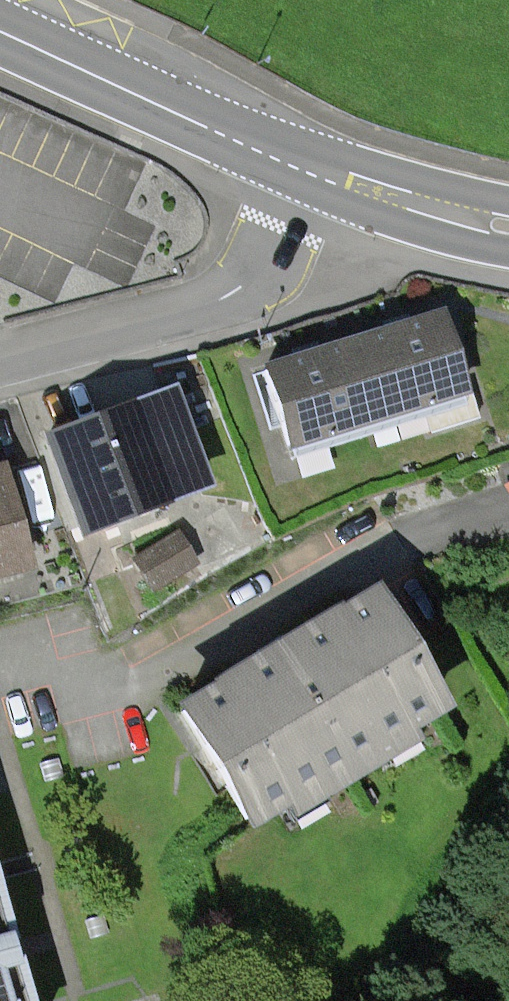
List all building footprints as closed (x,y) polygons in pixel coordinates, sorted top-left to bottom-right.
[(459,392),(436,318),(403,328),(298,361),(264,371),(287,446),(459,392)] [(135,411),(48,443),(79,528),(166,496),(166,494),(201,482),(171,400),(136,413),(135,411)] [(0,494),(0,572),(19,567),(0,494)] [(176,535),(134,561),(151,589),(193,563),(176,535)] [(367,600),(181,712),(245,819),(277,801),(290,823),(321,805),(313,792),(376,754),(384,767),(415,749),(401,725),(432,707),(367,600)] [(7,954),(0,931),(0,1000),(20,1000),(7,954)]
